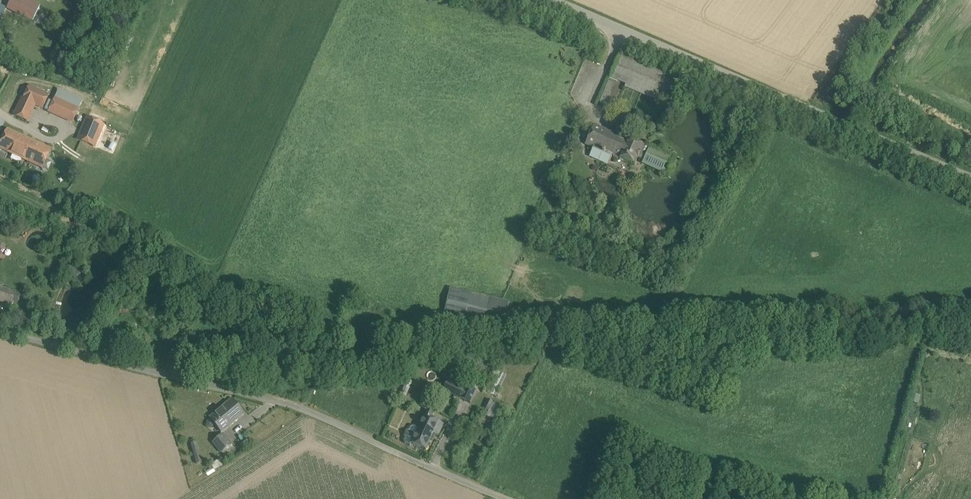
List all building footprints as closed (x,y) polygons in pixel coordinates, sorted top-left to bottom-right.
[(40,4),(32,0),(9,0),(5,8),(31,21),(40,4)] [(684,82),(635,62),(626,85),(675,105),(684,82)] [(608,81),(602,97),(607,99),(614,83),(608,81)] [(49,95),(30,87),(24,99),(24,100),(35,105),(43,108),(49,95)] [(35,105),(24,100),(24,99),(23,98),(15,115),(28,121),(35,105)] [(79,109),(55,99),(49,111),(73,122),(79,109)] [(103,124),(88,118),(79,140),(94,146),(103,124)] [(627,139),(594,125),(585,145),(593,148),(590,156),(608,164),(610,162),(612,157),(618,159),(619,158),(635,165),(638,158),(641,152),(643,146),(627,139)] [(36,144),(8,131),(0,148),(13,154),(11,159),(20,163),(22,158),(28,161),(36,144)] [(51,150),(36,144),(28,161),(43,167),(51,150)] [(674,158),(650,147),(647,155),(641,152),(638,158),(644,160),(644,161),(668,172),(674,158)] [(635,180),(631,176),(626,182),(630,186),(635,180)] [(596,199),(584,194),(581,199),(593,204),(596,199)] [(641,216),(633,213),(628,224),(636,227),(638,222),(641,216)] [(0,287),(0,301),(11,305),(15,293),(0,287)] [(508,305),(450,290),(443,319),(501,334),(505,318),(508,305)] [(498,396),(506,374),(501,372),(492,393),(498,396)] [(464,389),(447,381),(443,390),(460,399),(465,390),(464,390),(464,389)] [(479,387),(468,382),(464,389),(464,390),(465,390),(460,399),(471,404),(479,387)] [(488,399),(483,408),(489,411),(494,402),(488,399)] [(233,400),(211,418),(222,432),(244,414),(233,400)] [(433,413),(427,410),(425,416),(431,418),(433,413)] [(419,428),(413,426),(411,427),(409,429),(407,430),(404,435),(405,438),(404,441),(405,443),(411,446),(412,443),(426,450),(434,434),(438,436),(444,424),(431,418),(425,416),(425,415),(419,428)] [(235,448),(224,434),(213,442),(224,456),(235,448)]
